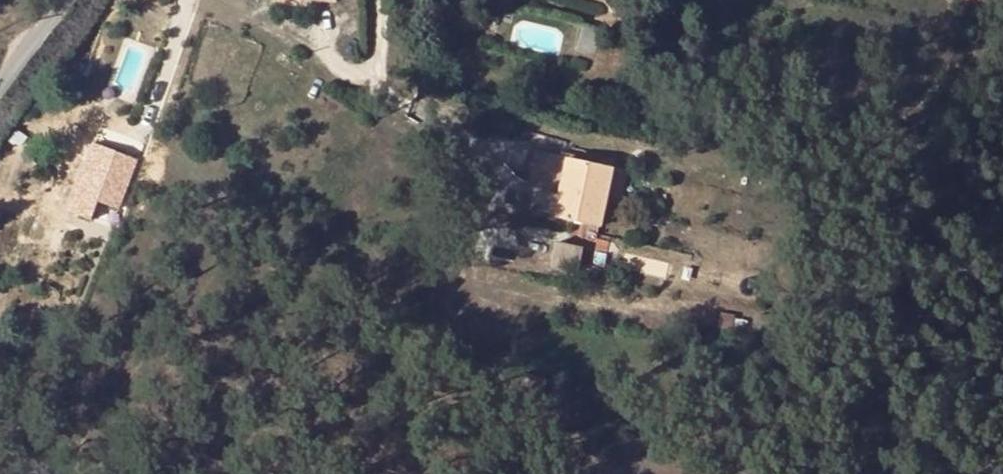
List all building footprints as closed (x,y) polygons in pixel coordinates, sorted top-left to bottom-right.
[(482,1),(479,0),(442,0),(480,9),(482,1)] [(140,159),(104,146),(86,194),(122,208),(140,159)] [(564,190),(570,160),(536,152),(529,183),(564,190)] [(564,190),(562,196),(558,219),(603,228),(615,169),(570,160),(564,190)] [(550,217),(558,219),(562,196),(555,194),(550,217)] [(584,250),(558,245),(553,266),(580,272),(584,250)] [(738,333),(738,331),(739,319),(740,318),(703,312),(701,328),(738,333)] [(754,321),(739,319),(738,331),(753,333),(754,321)]
